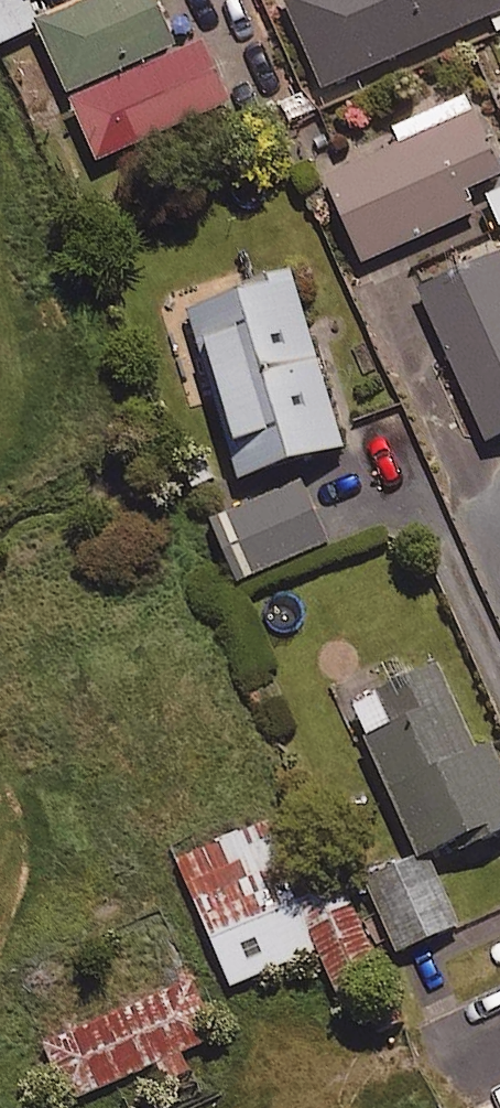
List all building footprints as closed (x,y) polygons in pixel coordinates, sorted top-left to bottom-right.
[(25,0),(12,0),(0,5),(0,44),(37,29),(25,0)] [(36,11),(60,0),(31,0),(36,11)] [(42,33),(74,105),(184,56),(158,0),(117,0),(42,33)] [(319,82),(499,4),(499,0),(284,0),(319,82)] [(498,167),(462,89),(391,121),(398,136),(319,172),(359,260),(476,208),(464,182),(498,167)] [(487,195),(495,226),(499,225),(499,191),(487,195)] [(497,246),(414,283),(482,436),(499,428),(499,252),(497,246)] [(340,442),(286,264),(266,271),(268,278),(183,304),(235,474),(340,442)] [(327,546),(302,484),(227,514),(252,576),(327,546)] [(434,658),(374,685),(388,717),(359,730),(414,850),(451,833),(456,845),(499,825),(499,763),(488,738),(473,745),(434,658)] [(295,901),(316,952),(337,1003),(388,982),(314,803),(178,859),(210,936),(295,901)] [(457,928),(428,857),(367,882),(396,953),(457,928)] [(295,901),(210,936),(231,987),(316,952),(295,901)] [(216,1040),(191,981),(45,1042),(70,1101),(216,1040)]
